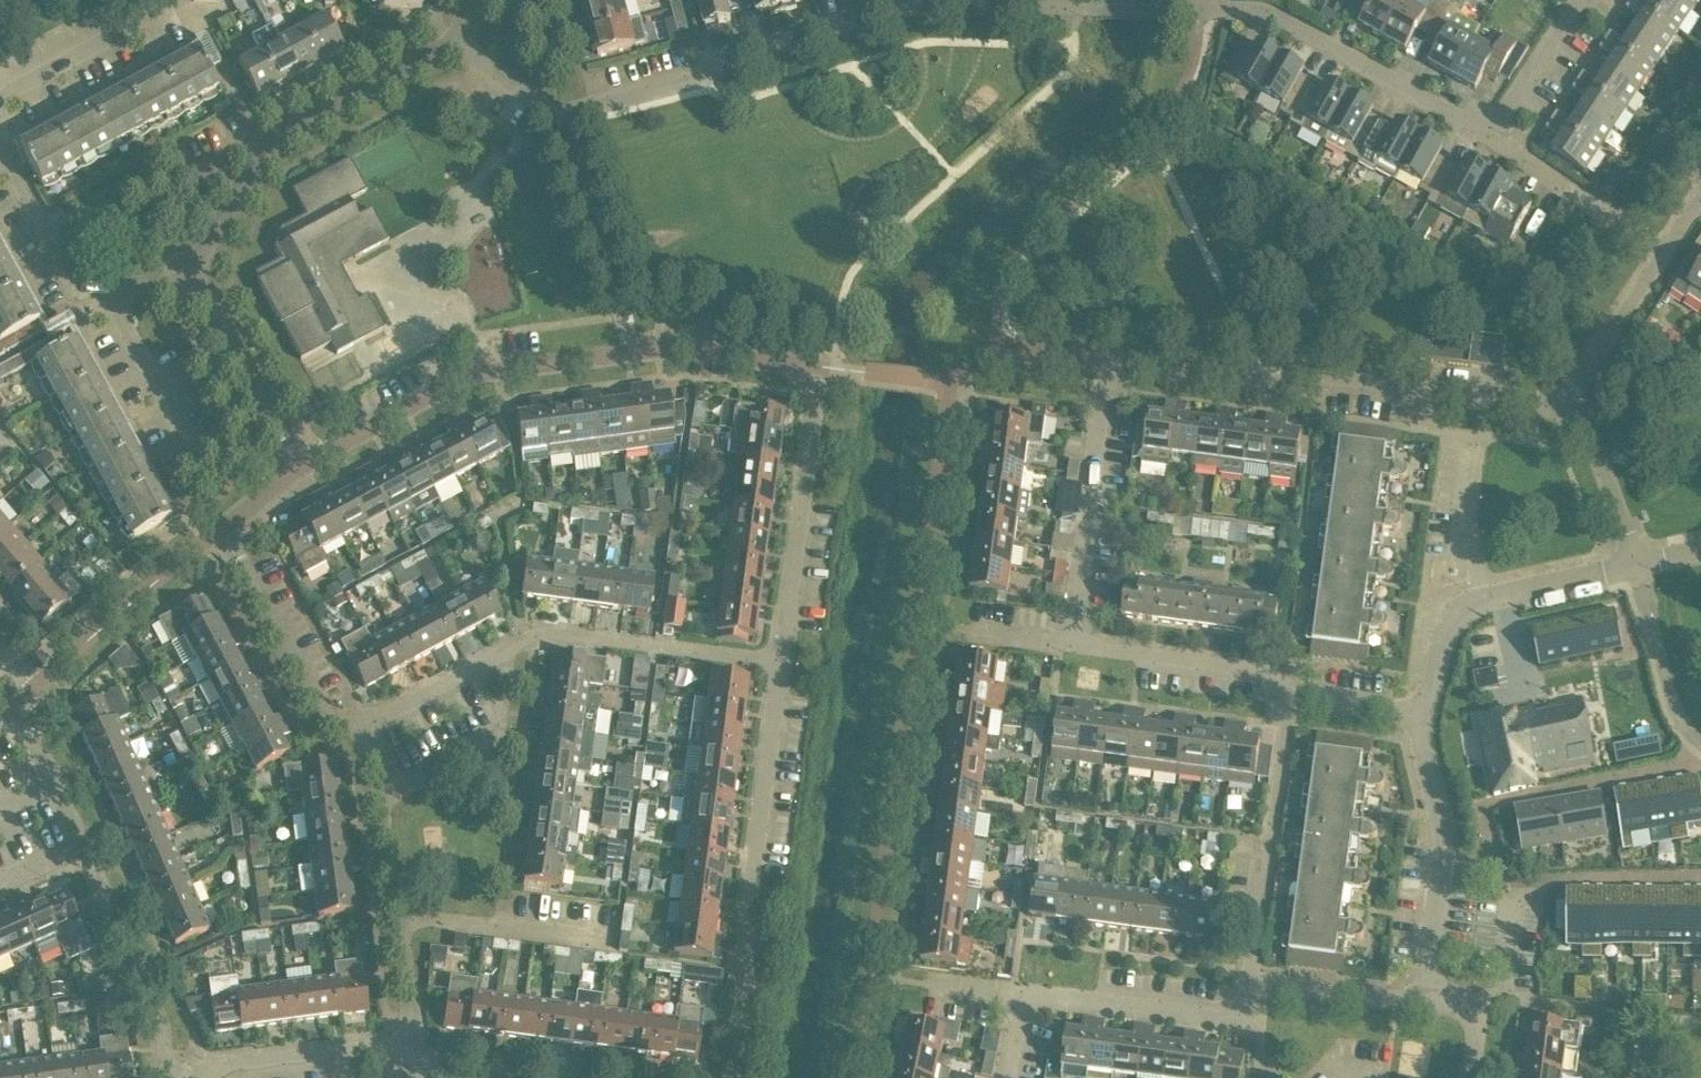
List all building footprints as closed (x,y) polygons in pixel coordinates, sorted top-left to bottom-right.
[(260,13),(266,23),(268,28),(252,37),(260,53),(279,87),(300,75),(281,41),(259,0),(253,0),(260,13)] [(383,8),(421,9),(422,0),(383,0),(383,8)] [(586,9),(621,0),(583,0),(586,9)] [(586,9),(592,32),(629,22),(623,0),(621,0),(586,9)] [(707,33),(720,29),(719,24),(731,21),(726,0),(698,0),(707,33)] [(758,14),(770,11),(771,16),(784,13),(781,0),(754,0),(758,14)] [(784,13),(797,9),(796,4),(808,1),(808,0),(781,0),(784,13)] [(1403,2),(1399,0),(1374,0),(1359,26),(1382,39),(1403,2)] [(1382,39),(1406,52),(1421,25),(1433,32),(1448,4),(1440,0),(1434,0),(1426,15),(1403,2),(1382,39)] [(1429,38),(1441,45),(1429,65),(1453,78),(1474,41),(1481,29),(1461,17),(1469,3),(1463,0),(1450,0),(1448,4),(1433,32),(1429,38)] [(1647,11),(1679,32),(1692,12),(1674,0),(1654,0),(1647,11)] [(1692,12),(1700,0),(1674,0),(1692,12)] [(1642,8),(1632,1),(1627,9),(1637,16),(1642,8)] [(1326,10),(1319,24),(1330,30),(1338,17),(1326,10)] [(1679,32),(1647,11),(1633,31),(1666,53),(1679,32)] [(230,17),(217,24),(222,33),(235,26),(230,17)] [(685,17),(674,19),(678,34),(689,31),(685,17)] [(325,18),(303,30),(321,64),(343,52),(325,18)] [(629,22),(592,32),(598,56),(636,46),(648,43),(645,31),(642,19),(629,22)] [(303,30),(281,41),(300,75),(321,64),(303,30)] [(1666,53),(1633,31),(1620,51),(1652,73),(1666,53)] [(1611,33),(1605,41),(1615,48),(1621,40),(1611,33)] [(1474,41),(1453,78),(1475,91),(1487,70),(1499,77),(1506,64),(1517,70),(1528,50),(1505,37),(1496,54),(1474,41)] [(1615,48),(1605,41),(1600,49),(1610,56),(1615,48)] [(1260,94),(1281,57),(1258,44),(1249,60),(1237,53),(1222,80),(1235,87),(1238,81),(1260,94)] [(218,89),(197,50),(19,147),(40,186),(218,89)] [(1652,73),(1620,51),(1606,71),(1639,93),(1652,73)] [(278,87),(260,53),(238,65),(256,99),(278,87)] [(1304,70),(1281,57),(1260,94),(1283,107),(1280,112),(1292,119),(1308,92),(1311,86),(1299,79),(1304,70)] [(1639,93),(1606,71),(1593,91),(1625,113),(1639,93)] [(1578,82),(1588,88),(1594,80),(1584,74),(1578,82)] [(1588,88),(1578,82),(1573,90),(1583,96),(1588,88)] [(1308,92),(1292,119),(1290,123),(1324,143),(1351,96),(1328,83),(1319,99),(1308,92)] [(1593,91),(1580,111),(1612,133),(1625,113),(1593,91)] [(1679,91),(1672,101),(1680,106),(1687,96),(1679,91)] [(1351,96),(1324,143),(1359,163),(1377,131),(1381,125),(1369,118),(1371,115),(1374,109),(1351,96)] [(1580,111),(1566,131),(1599,153),(1612,133),(1580,111)] [(1557,114),(1552,121),(1562,128),(1567,120),(1557,114)] [(1359,163),(1359,164),(1375,173),(1376,171),(1394,182),(1400,172),(1421,135),(1397,122),(1396,125),(1384,119),(1381,125),(1377,131),(1359,163)] [(1562,128),(1552,121),(1546,130),(1557,136),(1562,128)] [(1599,153),(1566,131),(1552,152),(1585,174),(1599,153)] [(1633,134),(1628,141),(1641,151),(1646,144),(1633,134)] [(1421,135),(1400,172),(1423,185),(1419,191),(1432,198),(1446,170),(1435,164),(1443,148),(1421,135)] [(274,250),(280,261),(254,275),(256,278),(258,282),(257,283),(280,327),(282,326),(300,361),(331,345),(336,355),(385,329),(367,296),(358,301),(338,264),(353,256),(355,259),(388,241),(371,210),(357,218),(348,202),(366,192),(350,161),(292,192),(305,217),(280,231),(274,250)] [(1446,170),(1432,198),(1428,203),(1463,223),(1491,174),(1467,161),(1458,177),(1446,170)] [(1605,183),(1616,190),(1629,171),(1618,164),(1605,183)] [(1491,174),(1463,223),(1484,235),(1508,248),(1521,255),(1526,245),(1514,238),(1534,202),(1520,195),(1518,198),(1510,193),(1513,187),(1491,174)] [(1568,218),(1575,207),(1565,200),(1557,211),(1568,218)] [(1700,305),(1700,251),(1697,248),(1669,290),(1686,301),(1689,297),(1700,305)] [(38,322),(0,252),(0,343),(38,322)] [(0,343),(0,357),(44,333),(38,322),(0,343)] [(49,341),(0,367),(0,382),(35,362),(74,341),(68,330),(49,341)] [(1416,361),(1504,373),(1504,372),(1503,371),(1507,341),(1473,336),(1473,342),(1421,335),(1418,360),(1416,360),(1416,361)] [(74,341),(35,362),(132,540),(171,519),(74,341)] [(651,384),(641,386),(649,449),(675,446),(674,438),(669,404),(668,396),(653,398),(651,384)] [(649,449),(641,386),(630,387),(632,400),(618,402),(625,453),(649,449)] [(625,453),(618,402),(602,404),(601,391),(590,393),(599,456),(625,453)] [(599,456),(590,393),(580,394),(581,407),(567,409),(573,455),(572,455),(573,460),(599,456)] [(550,398),(540,399),(548,458),(572,455),(573,455),(567,409),(552,411),(550,398)] [(548,458),(540,399),(529,401),(531,414),(516,416),(522,465),(548,462),(547,459),(548,458)] [(683,402),(669,404),(674,438),(682,437),(685,419),(683,402)] [(693,420),(708,422),(710,405),(696,403),(693,420)] [(719,428),(719,429),(729,430),(729,431),(743,433),(744,432),(780,437),(784,411),(733,404),(726,403),(722,406),(721,416),(724,420),(723,429),(719,428)] [(1149,414),(1148,423),(1138,422),(1133,459),(1143,460),(1142,465),(1168,468),(1170,455),(1177,404),(1167,403),(1165,416),(1149,414)] [(1177,404),(1170,455),(1195,458),(1200,421),(1186,419),(1187,406),(1177,404)] [(1034,406),(1033,417),(994,412),(991,438),(1028,443),(1028,445),(1042,447),(1047,408),(1034,406)] [(1195,458),(1194,467),(1219,470),(1227,411),(1217,410),(1215,423),(1200,421),(1195,458)] [(1227,411),(1219,470),(1219,475),(1244,478),(1246,465),(1251,428),(1236,426),(1238,412),(1227,411)] [(1265,430),(1251,428),(1246,465),(1271,468),(1277,418),(1267,416),(1265,430)] [(462,417),(453,421),(477,466),(510,449),(508,436),(499,420),(485,427),(482,421),(468,429),(462,417)] [(1277,418),(1271,468),(1269,479),(1295,482),(1302,434),(1286,432),(1288,419),(1277,418)] [(450,439),(437,446),(454,479),(477,466),(453,421),(443,427),(450,439)] [(1342,426),(1339,443),(1395,450),(1397,434),(1342,426)] [(743,433),(729,431),(726,455),(740,457),(777,462),(780,437),(744,432),(743,433)] [(689,437),(687,450),(697,451),(699,438),(689,437)] [(1028,443),(991,438),(988,463),(1025,468),(1028,445),(1028,443)] [(417,441),(408,445),(432,490),(454,479),(437,446),(424,452),(417,441)] [(1395,450),(1339,443),(1333,491),(1388,499),(1395,450)] [(405,462),(392,469),(410,502),(416,513),(438,501),(432,490),(408,445),(399,450),(399,451),(405,462)] [(697,451),(687,450),(685,463),(706,466),(707,454),(697,452),(697,451)] [(45,452),(36,460),(46,470),(54,462),(45,452)] [(777,462),(740,457),(733,507),(770,512),(777,462)] [(988,463),(984,488),(1021,494),(1025,468),(988,463)] [(1070,463),(1068,474),(1079,476),(1080,464),(1070,463)] [(372,465),(363,470),(387,515),(393,525),(416,513),(410,502),(392,469),(378,477),(372,465)] [(387,515),(363,470),(354,475),(360,487),(347,493),(365,527),(387,515)] [(26,481),(37,495),(49,485),(37,471),(26,481)] [(1079,476),(1068,474),(1067,486),(1077,488),(1079,476)] [(619,508),(631,506),(628,487),(616,489),(619,508)] [(682,487),(680,500),(689,501),(700,503),(701,490),(682,487)] [(981,513),(1018,518),(1027,519),(1030,495),(1021,494),(984,488),(981,513)] [(365,527),(347,493),(334,500),(328,489),(318,494),(343,539),(365,527)] [(560,492),(545,490),(544,500),(559,502),(560,492)] [(639,493),(642,513),(656,511),(653,491),(639,493)] [(1388,499),(1333,491),(1326,542),(1382,549),(1388,499)] [(580,505),(591,503),(590,496),(586,493),(579,494),(580,505)] [(315,510),(302,518),(320,551),(321,550),(343,539),(318,494),(309,499),(315,510)] [(67,507),(58,496),(48,504),(57,515),(67,507)] [(689,501),(680,500),(678,514),(687,515),(689,501)] [(1189,503),(1187,513),(1199,515),(1200,505),(1189,503)] [(1225,503),(1223,518),(1238,521),(1240,505),(1225,503)] [(547,508),(533,506),(532,515),(545,517),(547,508)] [(733,507),(730,533),(767,538),(770,512),(733,507)] [(583,522),(584,512),(571,510),(570,520),(583,522)] [(76,522),(66,511),(58,517),(68,529),(76,522)] [(598,514),(584,512),(583,522),(596,524),(598,514)] [(1018,518),(981,513),(977,538),(1014,543),(1018,518)] [(1063,513),(1062,524),(1072,525),(1074,514),(1063,513)] [(1161,526),(1162,516),(1149,514),(1148,525),(1161,526)] [(0,515),(0,534),(9,526),(0,515)] [(1162,516),(1161,526),(1174,528),(1176,518),(1162,516)] [(633,529),(634,519),(621,517),(619,527),(633,529)] [(320,551),(302,518),(279,530),(304,576),(328,563),(321,550),(320,551)] [(488,518),(483,521),(477,524),(481,533),(492,527),(488,518)] [(633,529),(632,537),(646,539),(647,531),(648,521),(634,519),(633,529)] [(1210,541),(1212,523),(1194,521),(1192,539),(1210,541)] [(432,523),(422,528),(429,541),(438,536),(432,523)] [(1212,523),(1210,541),(1228,544),(1231,526),(1212,523)] [(1072,525),(1062,524),(1060,536),(1071,538),(1072,525)] [(0,534),(0,565),(25,544),(9,526),(0,534)] [(422,528),(414,533),(421,546),(429,541),(422,528)] [(1261,540),(1263,530),(1249,528),(1248,538),(1261,540)] [(1263,530),(1261,540),(1275,541),(1276,532),(1263,530)] [(767,538),(730,533),(727,558),(763,563),(767,538)] [(99,545),(91,536),(82,543),(89,553),(99,545)] [(668,550),(677,551),(679,539),(669,538),(668,550)] [(1014,543),(977,538),(974,565),(1011,570),(1014,543)] [(1281,538),(1280,550),(1293,552),(1294,540),(1281,538)] [(1382,549),(1326,542),(1319,592),(1375,599),(1382,549)] [(0,565),(0,581),(3,585),(5,584),(10,589),(40,563),(25,544),(0,565)] [(677,551),(668,550),(666,563),(675,564),(677,551)] [(552,564),(547,601),(572,605),(577,568),(579,555),(554,552),(552,564)] [(423,553),(411,560),(416,568),(427,562),(423,553)] [(380,555),(358,567),(364,578),(386,566),(380,555)] [(727,558),(723,584),(760,589),(763,563),(727,558)] [(416,568),(411,560),(399,566),(404,574),(416,568)] [(526,561),(521,598),(547,601),(552,564),(526,561)] [(56,581),(40,563),(10,589),(14,594),(12,595),(23,609),(56,581)] [(1057,563),(1055,576),(1065,577),(1067,564),(1057,563)] [(1011,570),(974,565),(971,590),(999,594),(1008,595),(1011,570)] [(577,568),(572,605),(597,608),(602,571),(577,568)] [(602,571),(597,608),(622,611),(627,574),(602,571)] [(627,574),(622,611),(648,615),(653,578),(627,574)] [(1065,577),(1055,576),(1053,587),(1064,588),(1065,577)] [(366,583),(371,592),(374,598),(382,594),(378,588),(383,586),(378,577),(366,583)] [(1148,621),(1153,584),(1127,580),(1122,617),(1148,621)] [(56,581),(23,609),(34,622),(37,620),(41,626),(42,625),(53,616),(72,600),(56,581)] [(371,592),(366,583),(354,590),(359,599),(371,592)] [(459,595),(477,628),(500,616),(482,583),(459,595)] [(1178,587),(1173,624),(1198,628),(1204,584),(1194,583),(1193,589),(1178,587)] [(324,590),(330,599),(341,593),(335,584),(324,590)] [(723,584),(720,609),(757,614),(760,589),(723,584)] [(1153,584),(1148,621),(1173,624),(1178,587),(1153,584)] [(1214,585),(1204,584),(1198,628),(1223,631),(1228,594),(1213,592),(1214,585)] [(667,602),(676,603),(676,602),(678,589),(669,588),(667,602)] [(1375,599),(1319,592),(1313,641),(1368,649),(1375,599)] [(1008,595),(999,594),(997,604),(1006,604),(1008,595)] [(1254,597),(1228,594),(1223,631),(1249,634),(1254,597)] [(342,595),(331,601),(335,609),(346,604),(342,595)] [(477,628),(459,595),(437,607),(455,640),(477,628)] [(183,637),(216,620),(203,596),(158,621),(171,645),(183,639),(183,637)] [(1254,597),(1249,634),(1275,638),(1280,601),(1254,597)] [(676,603),(667,602),(664,628),(681,630),(685,603),(676,602),(676,603)] [(455,640),(437,607),(415,619),(432,652),(455,640)] [(720,609),(716,634),(715,641),(746,646),(748,639),(753,639),(757,614),(720,609)] [(1615,611),(1531,629),(1540,668),(1623,650),(1615,611)] [(53,616),(42,625),(51,635),(61,626),(53,616)] [(415,619),(392,631),(410,664),(432,652),(415,619)] [(223,633),(216,620),(183,637),(183,639),(184,638),(195,659),(240,635),(235,626),(223,633)] [(370,643),(363,631),(340,643),(365,689),(388,676),(370,643)] [(392,631),(370,643),(388,676),(410,664),(392,631)] [(245,645),(240,635),(195,659),(207,682),(240,664),(233,651),(245,645)] [(1368,649),(1313,641),(1311,657),(1366,665),(1368,649)] [(141,651),(145,658),(154,652),(149,645),(141,651)] [(144,668),(129,651),(125,646),(116,654),(129,670),(144,668)] [(588,684),(588,686),(602,688),(606,661),(554,654),(551,679),(588,684)] [(958,684),(995,689),(998,662),(961,657),(958,684)] [(634,658),(633,673),(649,675),(650,660),(634,658)] [(240,664),(207,682),(219,704),(264,680),(259,671),(247,677),(240,664)] [(665,669),(656,668),(654,681),(663,682),(665,669)] [(1494,669),(1472,674),(1476,693),(1498,688),(1494,669)] [(173,682),(168,673),(157,680),(162,688),(173,682)] [(708,699),(745,704),(748,680),(711,675),(708,699)] [(551,679),(548,704),(597,711),(599,699),(586,697),(588,686),(588,684),(551,679)] [(264,680),(219,704),(231,727),(264,709),(257,696),(269,689),(264,680)] [(1040,695),(1050,696),(1051,683),(1042,681),(1040,695)] [(995,689),(958,684),(954,709),(1003,716),(1004,716),(1007,690),(995,689)] [(633,715),(644,717),(647,692),(632,690),(630,702),(634,702),(633,715)] [(130,715),(129,715),(119,691),(71,712),(82,736),(116,721),(130,715)] [(1050,696),(1040,695),(1039,708),(1048,709),(1050,696)] [(745,704),(708,699),(694,698),(691,723),(704,725),(741,730),(745,704)] [(1584,698),(1483,718),(1481,719),(1495,796),(1537,787),(1535,775),(1596,763),(1584,698)] [(166,713),(160,701),(152,705),(158,717),(166,713)] [(1058,714),(1053,751),(1052,760),(1078,763),(1086,704),(1075,703),(1073,716),(1058,714)] [(597,711),(548,704),(544,730),(594,736),(597,711)] [(1096,706),(1086,704),(1078,763),(1103,767),(1109,721),(1094,719),(1096,706)] [(650,705),(648,717),(658,719),(660,706),(650,705)] [(181,706),(174,710),(182,724),(189,720),(181,706)] [(271,722),(264,709),(231,727),(243,749),(288,725),(283,715),(271,722)] [(954,709),(951,735),(1000,741),(1003,716),(954,709)] [(1124,723),(1109,721),(1103,767),(1128,770),(1136,711),(1125,710),(1124,723)] [(1136,711),(1128,770),(1153,774),(1159,728),(1145,726),(1146,712),(1136,711)] [(644,717),(633,715),(631,727),(629,727),(627,740),(640,741),(641,730),(642,730),(644,717)] [(1174,730),(1159,728),(1153,774),(1178,777),(1185,718),(1176,716),(1174,730)] [(648,717),(646,731),(656,732),(658,719),(648,717)] [(1197,719),(1185,718),(1178,777),(1203,780),(1209,734),(1195,732),(1197,719)] [(1033,745),(1043,747),(1046,722),(1026,720),(1025,726),(1028,726),(1026,744),(1033,745)] [(116,721),(82,736),(92,759),(126,744),(116,721)] [(691,723),(688,748),(701,750),(738,755),(741,730),(704,725),(691,723)] [(1209,734),(1203,780),(1229,784),(1237,724),(1226,723),(1224,736),(1209,734)] [(1237,724),(1229,784),(1255,787),(1256,778),(1269,780),(1273,756),(1259,754),(1261,741),(1245,739),(1247,726),(1237,724)] [(293,734),(288,725),(243,749),(255,772),(288,754),(281,740),(293,734)] [(544,730),(541,754),(591,761),(594,736),(544,730)] [(177,734),(169,739),(176,751),(184,746),(177,734)] [(1000,741),(951,735),(948,759),(985,764),(986,753),(999,754),(1001,741),(1000,741)] [(1371,759),(1374,743),(1318,736),(1316,751),(1371,759)] [(126,744),(92,759),(103,782),(137,767),(126,744)] [(1043,747),(1033,745),(1032,758),(1042,759),(1043,747)] [(184,746),(176,751),(182,762),(190,757),(184,746)] [(701,750),(697,775),(735,780),(738,755),(701,750)] [(1311,787),(1309,801),(1365,808),(1371,759),(1316,751),(1313,774),(1311,787)] [(591,761),(541,754),(537,780),(574,785),(576,774),(589,775),(591,761)] [(645,756),(644,756),(635,755),(633,766),(643,768),(645,756)] [(654,757),(645,756),(643,768),(652,769),(654,757)] [(985,764),(948,759),(944,784),(981,789),(985,764)] [(301,791),(338,787),(334,761),(283,768),(286,793),(301,791)] [(613,784),(613,791),(618,792),(632,793),(633,789),(640,790),(641,782),(643,768),(633,766),(631,787),(613,784)] [(137,767),(103,782),(113,805),(147,790),(137,767)] [(652,769),(643,768),(641,782),(650,784),(652,769)] [(735,780),(697,775),(685,773),(682,799),(685,800),(731,806),(735,780)] [(1299,785),(1311,787),(1313,774),(1300,773),(1299,785)] [(1671,781),(1680,842),(1690,840),(1688,827),(1700,825),(1700,787),(1699,776),(1671,781)] [(207,791),(201,779),(193,784),(199,795),(207,791)] [(574,785),(537,780),(534,806),(571,811),(574,785)] [(1029,781),(1027,795),(1037,796),(1039,783),(1029,781)] [(1671,781),(1643,786),(1652,846),(1680,842),(1671,781)] [(256,782),(244,783),(245,798),(257,798),(256,782)] [(944,784),(941,810),(978,815),(981,789),(944,784)] [(1643,786),(1614,791),(1624,851),(1652,846),(1643,786)] [(340,802),(338,787),(301,791),(304,817),(354,811),(353,800),(340,802)] [(147,790),(113,805),(123,829),(157,814),(147,790)] [(214,803),(207,791),(199,795),(206,807),(214,803)] [(619,817),(629,819),(632,793),(618,792),(617,804),(621,805),(619,817)] [(1600,794),(1516,809),(1523,852),(1607,838),(1600,794)] [(1037,796),(1027,795),(1025,808),(1035,810),(1037,796)] [(731,806),(685,800),(682,825),(691,827),(728,832),(731,806)] [(1365,808),(1309,801),(1303,851),(1358,858),(1365,808)] [(1110,804),(1109,812),(1121,814),(1122,806),(1110,804)] [(534,806),(531,830),(568,835),(567,837),(577,838),(580,813),(571,812),(571,811),(534,806)] [(636,819),(645,821),(647,808),(638,807),(636,819)] [(941,810),(938,835),(975,840),(978,815),(941,810)] [(238,811),(229,812),(231,825),(240,824),(238,811)] [(354,811),(304,817),(291,819),(295,843),(307,841),(344,836),(342,823),(355,821),(354,811)] [(1173,813),(1172,822),(1180,823),(1181,814),(1173,813)] [(168,837),(157,814),(123,829),(133,852),(168,837)] [(255,814),(245,815),(246,823),(256,822),(255,814)] [(1070,826),(1071,816),(1058,814),(1056,824),(1059,825),(1070,826)] [(1085,817),(1071,816),(1070,826),(1083,828),(1085,817)] [(629,819),(619,817),(617,831),(627,832),(629,819)] [(645,821),(636,819),(634,833),(643,835),(645,821)] [(1107,821),(1106,831),(1119,833),(1121,823),(1107,821)] [(1135,824),(1121,823),(1119,833),(1133,835),(1135,824)] [(240,824),(231,825),(233,839),(242,837),(240,824)] [(1070,826),(1059,825),(1058,833),(1069,835),(1070,826)] [(1070,826),(1069,835),(1084,837),(1085,828),(1083,828),(1070,826)] [(691,827),(687,851),(724,856),(728,832),(691,827)] [(1170,839),(1171,829),(1158,828),(1157,838),(1170,839)] [(1185,831),(1171,829),(1170,839),(1183,841),(1185,831)] [(531,830),(527,856),(564,861),(564,860),(575,862),(576,851),(566,849),(567,837),(568,835),(531,830)] [(1027,847),(1037,848),(1038,834),(1029,833),(1027,847)] [(975,840),(938,835),(934,860),(971,865),(975,840)] [(1222,837),(1209,835),(1208,844),(1221,846),(1222,837)] [(251,848),(262,847),(261,836),(250,837),(251,848)] [(344,836),(307,841),(311,867),(361,861),(360,850),(346,852),(344,836)] [(178,860),(168,837),(133,852),(144,875),(178,860)] [(610,842),(608,854),(615,855),(624,856),(626,844),(610,842)] [(1037,848),(1027,847),(1025,860),(1035,861),(1037,848)] [(264,848),(251,849),(254,874),(267,873),(264,848)] [(724,856),(687,851),(684,877),(721,882),(724,856)] [(1358,858),(1303,851),(1296,901),(1351,909),(1358,858)] [(613,868),(622,869),(624,856),(615,855),(613,868)] [(564,861),(527,856),(524,882),(561,887),(564,861)] [(629,870),(638,871),(640,858),(631,857),(629,870)] [(178,860),(144,875),(154,898),(188,883),(178,860)] [(934,860),(931,885),(968,890),(971,865),(934,860)] [(311,867),(298,869),(301,894),(314,892),(314,893),(351,888),(349,873),(362,871),(361,861),(311,867)] [(245,863),(236,864),(238,878),(247,876),(245,863)] [(1036,880),(1031,917),(1057,921),(1062,884),(1063,870),(1040,867),(1038,881),(1036,880)] [(622,869),(613,868),(611,882),(620,883),(622,869)] [(638,871),(629,870),(627,884),(636,885),(638,871)] [(247,876),(238,878),(240,891),(249,890),(247,876)] [(721,882),(684,877),(680,903),(717,908),(721,882)] [(1014,896),(1023,897),(1025,883),(1016,882),(1014,896)] [(198,907),(188,883),(154,898),(164,922),(198,907)] [(1087,887),(1062,884),(1057,921),(1082,924),(1087,887)] [(269,885),(256,887),(258,900),(260,899),(270,898),(269,885)] [(968,890),(931,885),(928,909),(965,914),(968,890)] [(1112,890),(1087,887),(1082,924),(1107,928),(1112,890)] [(351,888),(314,893),(318,918),(355,913),(351,888)] [(1556,904),(1556,932),(1567,932),(1566,947),(1583,947),(1583,959),(1592,960),(1593,889),(1567,889),(1567,904),(1556,904)] [(1593,889),(1592,960),(1602,960),(1602,947),(1618,947),(1618,889),(1593,889)] [(1618,889),(1618,947),(1634,947),(1633,960),(1643,960),(1644,889),(1618,889)] [(1669,890),(1644,889),(1643,960),(1652,960),(1652,947),(1668,948),(1669,890)] [(1112,890),(1107,928),(1132,931),(1137,894),(1112,890)] [(1694,890),(1669,890),(1668,948),(1684,947),(1684,960),(1694,960),(1694,890)] [(65,891),(43,901),(58,935),(55,937),(61,950),(62,949),(67,961),(92,951),(65,891)] [(1137,894),(1132,931),(1157,934),(1162,897),(1137,894)] [(58,935),(43,901),(28,908),(22,896),(13,900),(34,946),(39,959),(61,950),(55,937),(58,935)] [(1023,897),(1014,896),(1012,909),(1022,910),(1023,897)] [(1162,897),(1157,934),(1182,938),(1187,900),(1162,897)] [(261,925),(270,924),(267,898),(260,899),(258,900),(261,925)] [(0,920),(0,934),(10,956),(34,946),(13,900),(3,904),(8,916),(0,920)] [(1187,900),(1182,938),(1208,941),(1214,904),(1187,900)] [(1351,909),(1296,901),(1289,950),(1345,958),(1351,909)] [(717,908),(680,903),(677,929),(714,934),(717,908)] [(209,931),(198,907),(164,922),(175,946),(209,931)] [(622,922),(631,923),(633,909),(624,907),(622,922)] [(928,909),(924,935),(961,940),(965,914),(928,909)] [(620,934),(621,934),(619,951),(627,952),(631,923),(622,922),(620,934)] [(304,926),(306,936),(319,934),(318,925),(304,926)] [(306,936),(304,926),(291,928),(293,938),(306,936)] [(714,934),(677,929),(674,954),(711,959),(714,934)] [(268,931),(255,933),(256,943),(270,941),(268,931)] [(255,933),(241,935),(244,955),(258,953),(256,943),(255,933)] [(1009,933),(1007,946),(1016,947),(1018,934),(1009,933)] [(10,956),(0,934),(0,961),(10,956)] [(961,940),(924,935),(921,961),(968,968),(972,942),(961,941),(961,940)] [(466,951),(468,938),(455,936),(453,950),(466,951)] [(294,939),(296,952),(307,951),(305,938),(294,939)] [(505,952),(506,943),(494,942),(492,951),(505,952)] [(506,943),(505,952),(519,954),(520,945),(506,943)] [(1016,947),(1007,946),(1005,959),(1014,961),(1016,947)] [(556,959),(557,950),(544,948),(542,957),(556,959)] [(447,951),(432,949),(429,963),(445,965),(447,951)] [(557,950),(556,959),(581,962),(582,953),(570,952),(557,950)] [(1345,958),(1289,950),(1287,966),(1343,974),(1345,958)] [(582,953),(581,962),(581,963),(581,967),(593,969),(594,964),(606,966),(607,957),(582,953)] [(621,958),(607,957),(606,966),(620,968),(621,958)] [(337,979),(342,1016),(368,1012),(361,961),(334,965),(336,979),(337,979)] [(657,973),(658,963),(645,962),(643,971),(657,973)] [(658,963),(657,973),(670,974),(671,965),(658,963)] [(720,988),(722,972),(684,967),(682,983),(720,988)] [(474,995),(475,995),(477,981),(450,977),(443,1029),(469,1032),(474,995)] [(1578,977),(1577,997),(1592,997),(1593,977),(1578,977)] [(237,992),(238,992),(236,978),(209,982),(215,1033),(242,1029),(237,992)] [(337,979),(336,979),(312,982),(317,1019),(342,1016),(337,979)] [(86,982),(78,983),(80,997),(88,996),(86,982)] [(312,982),(287,986),(292,1023),(317,1019),(312,982)] [(63,986),(53,987),(54,999),(63,998),(63,986)] [(292,1023),(287,986),(262,989),(267,1026),(292,1023)] [(37,990),(38,1002),(49,1001),(48,989),(37,990)] [(262,989),(238,992),(237,992),(242,1029),(267,1026),(262,989)] [(107,994),(94,995),(95,1007),(103,1007),(107,1001),(107,994)] [(474,995),(469,1032),(494,1035),(499,998),(475,995),(474,995)] [(575,1008),(570,1045),(595,1049),(600,1012),(602,999),(577,995),(575,1008)] [(499,998),(494,1035),(519,1039),(524,1002),(499,998)] [(1668,998),(1657,998),(1656,1010),(1668,1011),(1668,998)] [(201,1000),(185,1002),(190,1013),(203,1011),(201,1000)] [(83,1002),(70,1004),(71,1014),(85,1012),(83,1002)] [(550,1005),(524,1002),(519,1039),(545,1042),(550,1005)] [(70,1004),(57,1005),(59,1016),(71,1014),(70,1004)] [(575,1008),(550,1005),(545,1042),(570,1045),(575,1008)] [(675,1022),(671,1059),(697,1062),(704,1011),(676,1007),(674,1022),(675,1022)] [(20,1011),(22,1021),(35,1019),(34,1009),(20,1011)] [(22,1021),(20,1011),(7,1013),(8,1023),(22,1021)] [(600,1012),(595,1049),(620,1052),(625,1015),(600,1012)] [(625,1015),(620,1052),(645,1056),(650,1018),(625,1015)] [(1577,1017),(1576,1025),(1532,1019),(1529,1044),(1566,1049),(1565,1051),(1578,1053),(1580,1053),(1583,1029),(1592,1030),(1594,1020),(1577,1017)] [(650,1018),(645,1056),(671,1059),(675,1022),(674,1022),(650,1018)] [(1062,1068),(1061,1077),(1070,1077),(1087,1077),(1095,1021),(1084,1020),(1083,1033),(1067,1031),(1062,1068)] [(909,1023),(904,1048),(941,1056),(943,1042),(958,1045),(962,1026),(939,1021),(938,1029),(909,1023)] [(1095,1021),(1087,1077),(1114,1077),(1114,1075),(1119,1038),(1104,1036),(1105,1022),(1095,1021)] [(1133,1040),(1119,1038),(1114,1075),(1138,1077),(1139,1077),(1145,1028),(1135,1026),(1133,1040)] [(1138,1077),(1164,1077),(1168,1044),(1154,1042),(1156,1029),(1145,1028),(1139,1077),(1138,1077)] [(1168,1044),(1164,1077),(1190,1077),(1195,1034),(1185,1033),(1183,1046),(1168,1044)] [(1219,1051),(1204,1049),(1206,1036),(1195,1034),(1190,1077),(1216,1077),(1219,1051)] [(105,1077),(132,1077),(126,1036),(99,1040),(101,1055),(102,1054),(105,1077)] [(1513,1058),(1512,1067),(1575,1076),(1578,1053),(1565,1051),(1566,1049),(1529,1044),(1527,1059),(1513,1058)] [(899,1073),(924,1077),(950,1077),(951,1071),(938,1069),(941,1056),(904,1048),(899,1073)] [(1245,1055),(1219,1051),(1216,1077),(1242,1077),(1245,1055)] [(77,1058),(80,1077),(105,1077),(102,1054),(101,1055),(77,1058)] [(987,1054),(985,1065),(995,1067),(997,1056),(987,1054)] [(52,1061),(54,1077),(80,1077),(77,1058),(52,1061)] [(27,1064),(28,1077),(54,1077),(52,1061),(27,1064)] [(27,1064),(2,1068),(3,1077),(28,1077),(27,1064)] [(985,1065),(982,1077),(986,1077),(993,1077),(995,1067),(985,1065)] [(1511,1077),(1575,1077),(1575,1076),(1512,1067),(1511,1077)]
